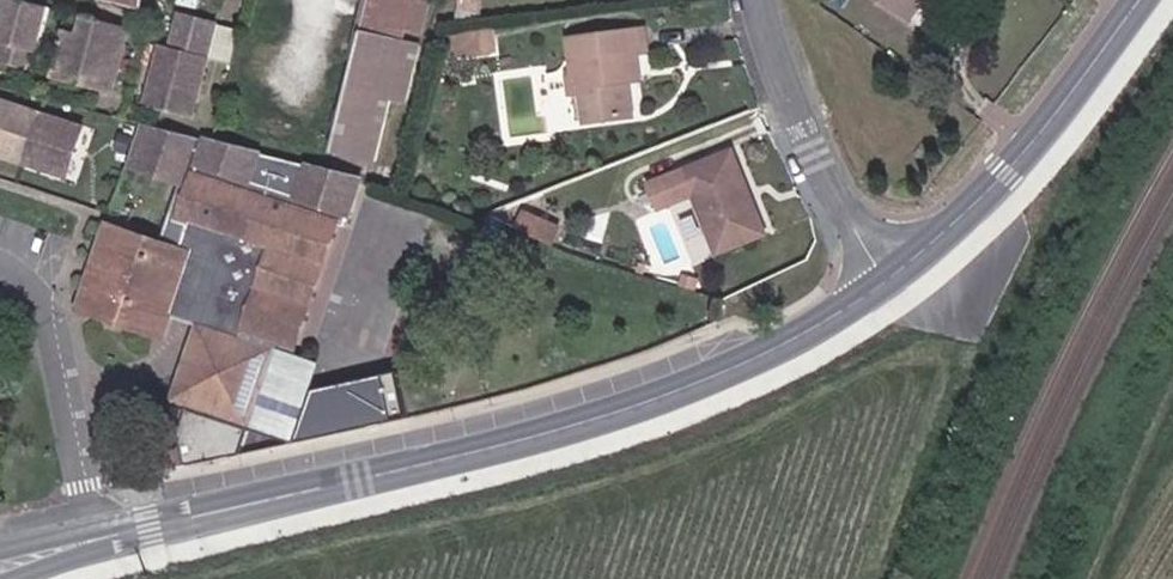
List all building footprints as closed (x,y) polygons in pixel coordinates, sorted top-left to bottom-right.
[(0,53),(38,63),(55,0),(15,0),(0,53)] [(340,144),(396,160),(426,50),(410,45),(413,35),(429,39),(431,26),(438,5),(425,1),(425,0),(381,0),(340,144)] [(474,0),(462,0),(461,10),(479,12),(481,1),(474,0)] [(918,0),(874,0),(909,26),(922,8),(916,3),(918,0)] [(119,84),(137,23),(74,7),(59,62),(83,68),(80,74),(119,84)] [(218,51),(226,19),(188,10),(180,42),(169,39),(160,72),(170,74),(162,100),(203,111),(218,51)] [(245,57),(252,26),(226,19),(218,51),(245,57)] [(492,31),(464,36),(466,56),(494,52),(492,31)] [(626,76),(639,74),(636,54),(646,53),(644,31),(569,41),(574,77),(568,77),(570,93),(582,93),(586,123),(632,117),(627,82),(626,76)] [(466,56),(464,36),(452,36),(455,56),(466,56)] [(59,62),(58,68),(80,74),(83,68),(59,62)] [(170,74),(160,72),(154,97),(162,100),(170,74)] [(19,137),(26,113),(28,106),(0,99),(0,132),(19,137)] [(17,144),(65,156),(68,148),(72,148),(77,127),(26,113),(19,137),(17,144)] [(134,124),(122,169),(177,183),(162,240),(167,243),(166,249),(107,229),(80,309),(141,330),(167,318),(169,317),(191,307),(201,327),(176,399),(228,416),(247,365),(234,351),(240,334),(291,351),(327,244),(333,227),(341,230),(358,182),(134,124)] [(662,212),(695,198),(717,255),(765,234),(730,152),(651,185),(662,212)] [(516,231),(551,246),(558,230),(523,215),(516,231)] [(169,317),(201,327),(191,307),(169,317)] [(167,318),(141,330),(159,337),(167,318)] [(317,361),(291,351),(240,334),(234,351),(247,365),(228,416),(285,436),(391,419),(381,383),(315,397),(317,361)]
